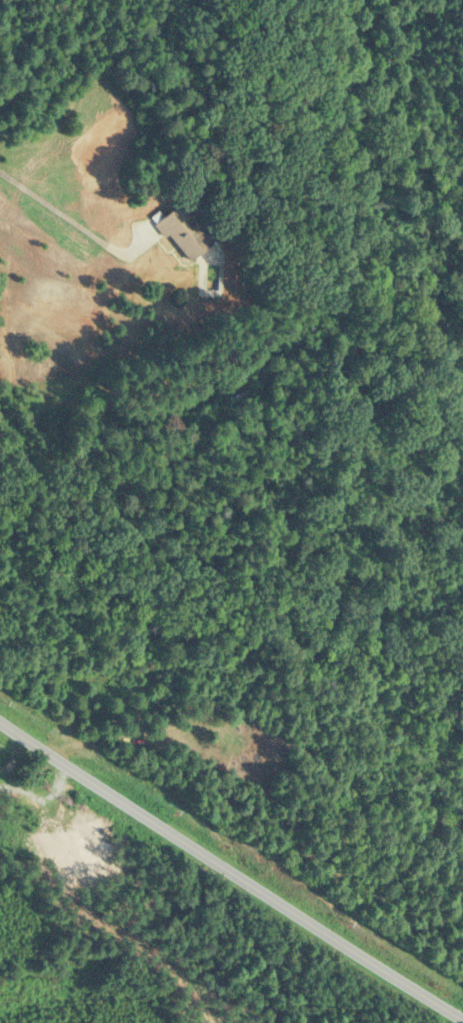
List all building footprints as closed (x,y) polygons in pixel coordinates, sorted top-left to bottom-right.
[(208,246),(177,204),(153,222),(184,264),(208,246)]
